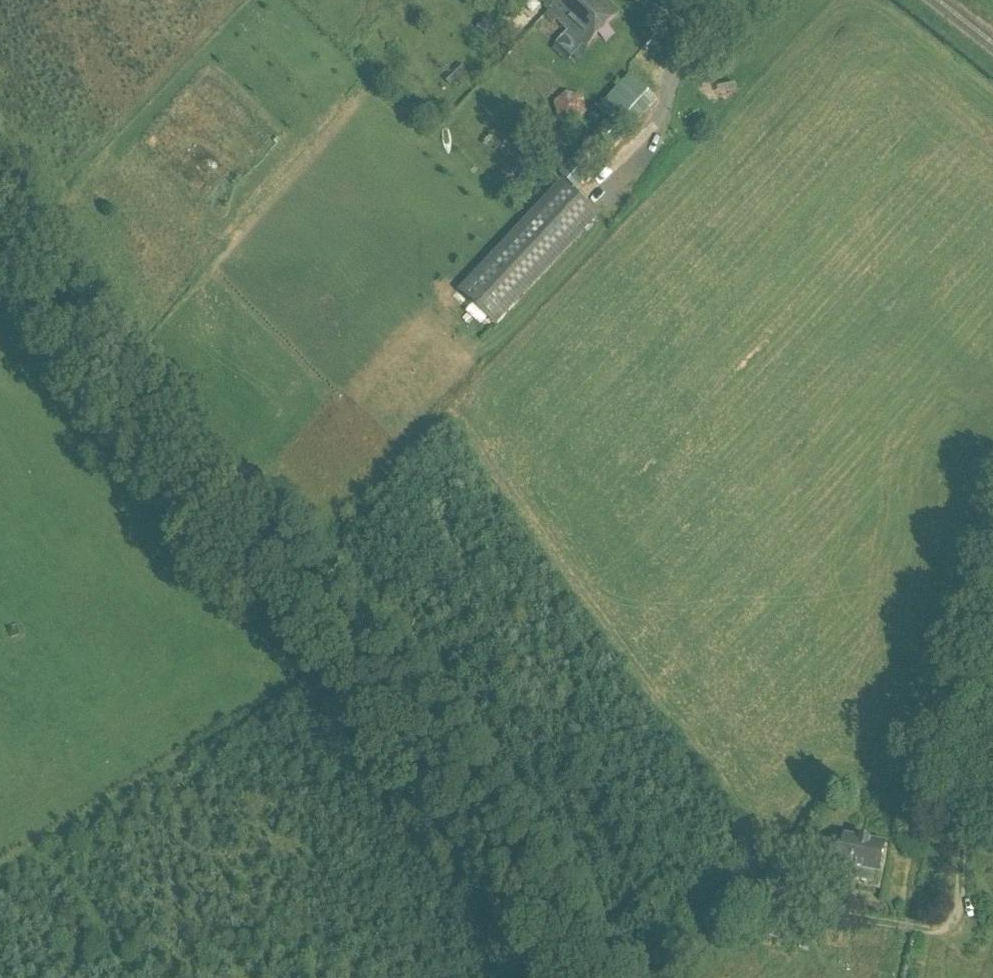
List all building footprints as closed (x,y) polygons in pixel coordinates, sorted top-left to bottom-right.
[(552,10),(561,0),(541,0),(552,10)] [(552,10),(545,18),(548,21),(553,16),(587,48),(620,11),(609,0),(561,0),(552,10)] [(451,85),(466,69),(459,62),(444,78),(451,85)] [(609,119),(640,84),(615,62),(584,96),(609,119)] [(640,84),(609,119),(559,174),(578,190),(608,156),(619,144),(658,101),(640,84)] [(561,180),(458,290),(495,324),(598,214),(561,180)] [(845,836),(842,850),(828,847),(825,863),(844,867),(842,877),(873,883),(875,873),(880,874),(886,843),(845,836)]
